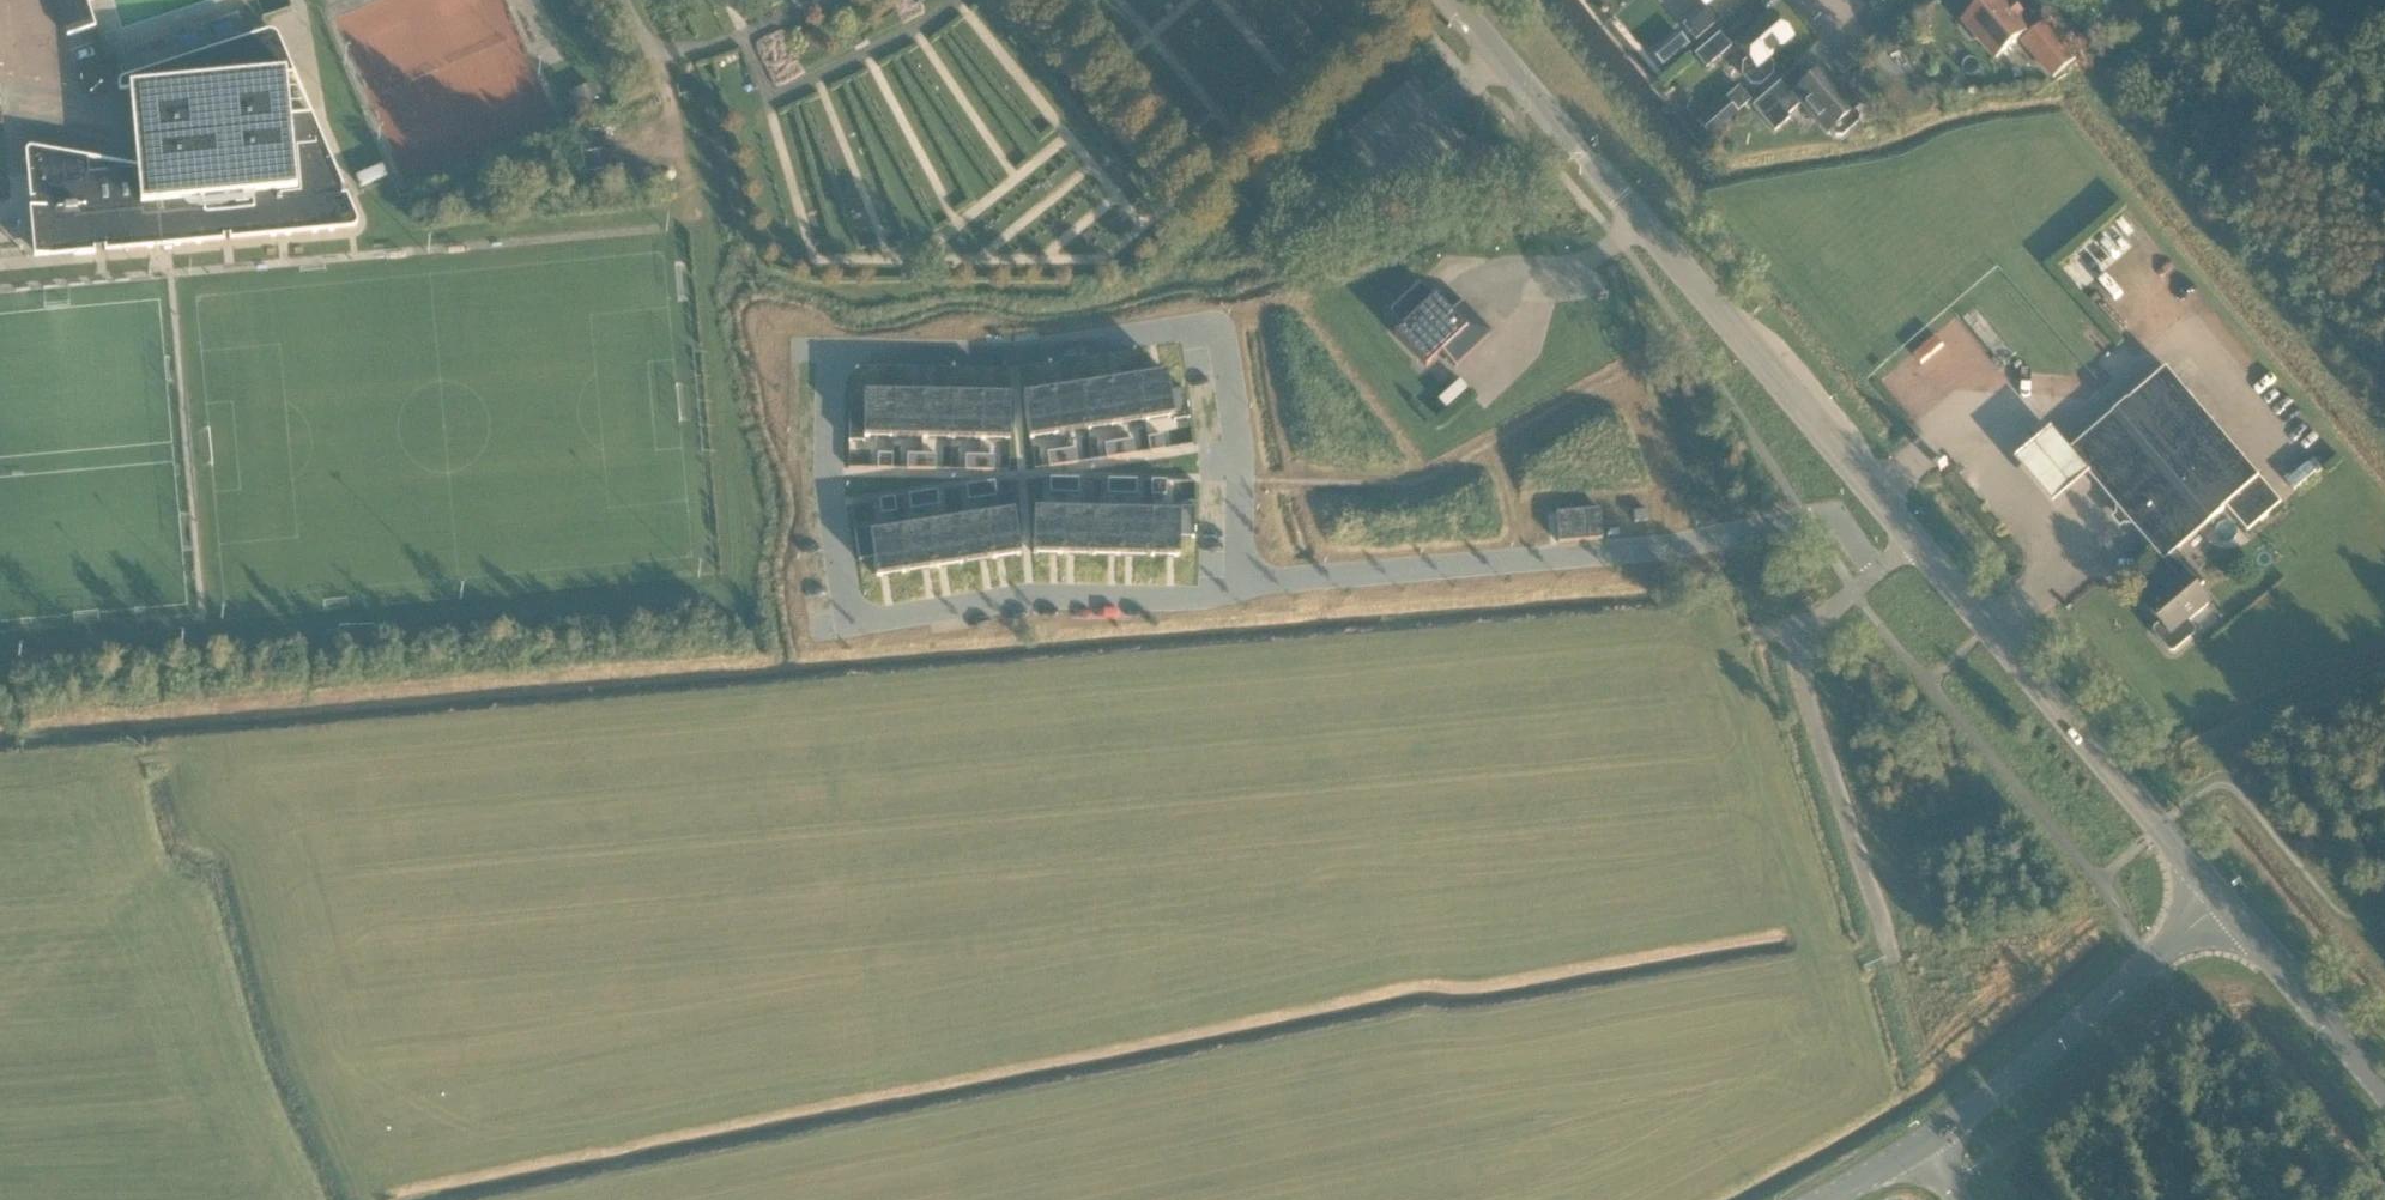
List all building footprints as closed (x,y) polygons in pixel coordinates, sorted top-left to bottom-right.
[(66,37),(95,28),(86,0),(55,0),(66,37)] [(1695,42),(1720,20),(1707,6),(1714,0),(1697,0),(1704,8),(1682,27),(1695,42)] [(2000,0),(1991,0),(1966,22),(1998,59),(2028,32),(2018,20),(2025,14),(2013,1),(2006,7),(2000,0)] [(1769,12),(1733,44),(1747,61),(1742,65),(1741,75),(1750,85),(1759,86),(1771,76),(1772,66),(1768,61),(1793,40),(1769,12)] [(2078,59),(2046,22),(2020,44),(2052,81),(2078,59)] [(266,33),(153,70),(139,74),(135,76),(123,80),(118,86),(119,93),(130,92),(136,161),(137,171),(87,176),(86,160),(83,159),(65,156),(44,152),(32,150),(26,156),(28,176),(30,201),(34,201),(35,210),(30,211),(30,213),(35,212),(40,259),(43,259),(95,254),(95,250),(104,249),(105,253),(224,242),(224,240),(229,240),(230,242),(351,230),(357,222),(357,220),(346,196),(342,197),(341,187),(342,187),(342,186),(311,115),(290,117),(286,78),(295,77),(278,39),(266,33)] [(1731,47),(1719,34),(1693,56),(1705,70),(1731,47)] [(1662,47),(1652,55),(1663,68),(1673,60),(1662,47)] [(1809,81),(1798,68),(1752,107),(1774,133),(1790,120),(1787,116),(1801,104),(1827,134),(1830,131),(1835,137),(1841,138),(1857,124),(1858,118),(1852,112),(1854,111),(1820,72),(1809,81)] [(591,85),(571,93),(577,107),(596,99),(591,85)] [(1709,138),(1722,127),(1710,113),(1697,124),(1709,138)] [(1401,328),(1431,299),(1418,285),(1388,314),(1401,328)] [(1401,328),(1394,335),(1425,368),(1441,353),(1454,367),(1455,366),(1490,333),(1462,304),(1461,303),(1450,313),(1434,296),(1431,299),(1401,328)] [(2077,362),(2068,370),(2087,391),(2095,384),(2077,362)] [(2162,624),(2153,632),(2168,649),(2171,652),(2175,652),(2189,640),(2197,633),(2189,623),(2211,604),(2199,590),(2205,585),(2176,551),(2227,508),(2249,533),(2282,505),(2167,370),(2071,452),(2119,508),(2118,515),(2126,525),(2134,525),(2180,579),(2147,608),(2162,624)] [(1167,374),(1138,379),(1145,423),(1173,418),(1173,423),(1189,420),(1184,391),(1170,393),(1167,374)] [(1138,379),(1109,383),(1116,427),(1145,423),(1138,379)] [(1109,383),(1080,388),(1087,431),(1116,427),(1109,383)] [(1080,388),(1051,392),(1058,436),(1087,431),(1080,388)] [(1051,392),(1022,397),(1029,440),(1058,436),(1051,392)] [(849,414),(848,443),(864,444),(864,439),(892,440),(893,395),(864,395),(863,414),(849,414)] [(893,395),(892,440),(921,440),(922,396),(893,395)] [(922,396),(921,440),(950,441),(951,396),(922,396)] [(951,396),(950,441),(980,441),(981,397),(951,396)] [(981,397),(980,441),(1009,442),(1010,397),(981,397)] [(2088,475),(2051,432),(2033,448),(2015,464),(2052,507),(2070,491),(2088,475)] [(1162,437),(1147,439),(1149,453),(1164,451),(1162,437)] [(1133,441),(1118,443),(1121,458),(1135,456),(1135,455),(1133,441)] [(1118,443),(1104,446),(1106,460),(1121,458),(1118,443)] [(1075,450),(1061,452),(1063,467),(1077,465),(1077,464),(1075,450)] [(1061,452),(1046,455),(1049,469),(1063,467),(1061,452)] [(877,470),(877,471),(892,471),(892,470),(892,456),(877,456),(877,470)] [(906,471),(921,471),(921,457),(907,456),(906,471)] [(921,457),(921,471),(935,472),(935,471),(936,457),(921,457)] [(965,472),(979,473),(979,458),(965,458),(965,472)] [(979,458),(979,473),(993,473),(993,472),(994,458),(979,458)] [(2309,465),(2315,472),(2321,467),(2315,460),(2309,465)] [(2287,483),(2295,492),(2316,474),(2315,472),(2309,465),(2287,483)] [(1050,481),(1049,495),(1064,495),(1064,480),(1050,480),(1050,481)] [(1064,480),(1064,495),(1078,495),(1079,481),(1079,480),(1064,480)] [(1108,482),(1107,496),(1122,496),(1122,481),(1108,481),(1108,482)] [(1122,481),(1122,496),(1136,496),(1137,482),(1137,481),(1122,481)] [(1151,483),(1151,497),(1165,497),(1166,483),(1166,482),(1151,482),(1151,483)] [(994,483),(980,486),(982,500),(996,498),(994,484),(994,483)] [(980,486),(966,488),(966,489),(968,503),(982,500),(980,486)] [(936,493),(922,495),(924,509),(939,507),(937,493),(936,493)] [(922,495),(908,497),(910,512),(924,509),(922,495)] [(894,499),(879,501),(879,502),(881,516),(896,514),(894,500),(894,499)] [(1151,513),(1150,557),(1179,558),(1180,539),(1194,539),(1195,509),(1179,509),(1179,514),(1151,513)] [(1599,510),(1555,514),(1558,544),(1602,540),(1599,510)] [(1034,511),(1033,555),(1063,556),(1063,511),(1034,511)] [(1063,511),(1063,556),(1092,556),(1093,512),(1063,511)] [(1014,512),(985,517),(992,560),(1021,556),(1014,512)] [(1093,512),(1092,556),(1121,557),(1122,513),(1093,512)] [(1648,512),(1633,514),(1634,523),(1649,522),(1648,512)] [(1122,513),(1121,557),(1150,557),(1151,513),(1122,513)] [(985,517),(956,521),(963,565),(992,560),(985,517)] [(956,521),(927,526),(934,569),(963,565),(956,521)] [(927,526),(898,530),(905,574),(934,569),(927,526)] [(870,530),(855,532),(859,562),(873,560),(876,579),(905,574),(898,530),(870,534),(870,530)]
